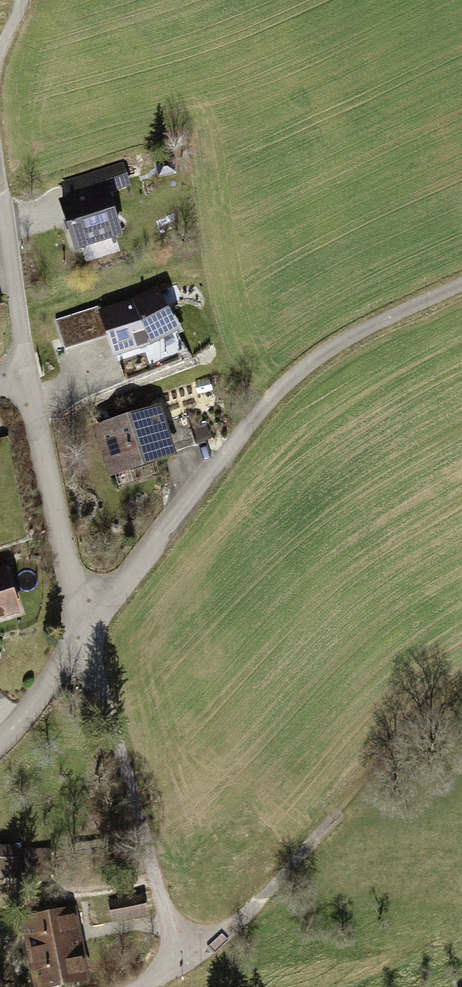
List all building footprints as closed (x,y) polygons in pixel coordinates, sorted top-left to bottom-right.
[(158,164),(145,167),(148,181),(162,177),(158,164)] [(105,190),(63,203),(77,246),(119,232),(105,190)] [(176,329),(156,291),(133,304),(102,313),(100,306),(56,321),(65,348),(95,338),(91,329),(105,324),(115,355),(149,343),(176,329)] [(156,412),(101,430),(114,471),(197,445),(187,416),(160,425),(156,412)] [(0,572),(0,617),(19,611),(6,571),(0,572)] [(0,851),(0,876),(50,875),(50,851),(0,851)] [(102,892),(105,910),(141,905),(138,886),(102,892)] [(85,979),(72,911),(26,919),(39,986),(42,986),(85,979)]
